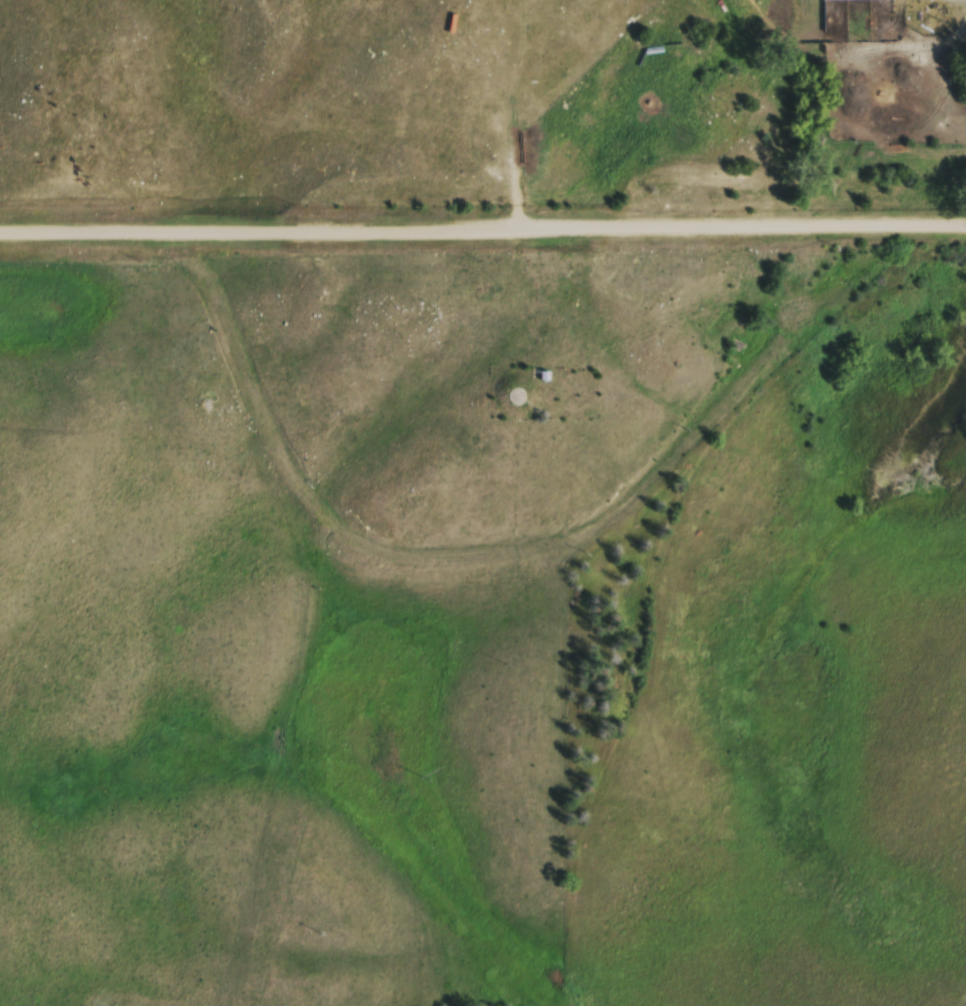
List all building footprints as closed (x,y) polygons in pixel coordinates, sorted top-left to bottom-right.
[(511,393),(511,407),(524,407),(524,393),(511,393)]
